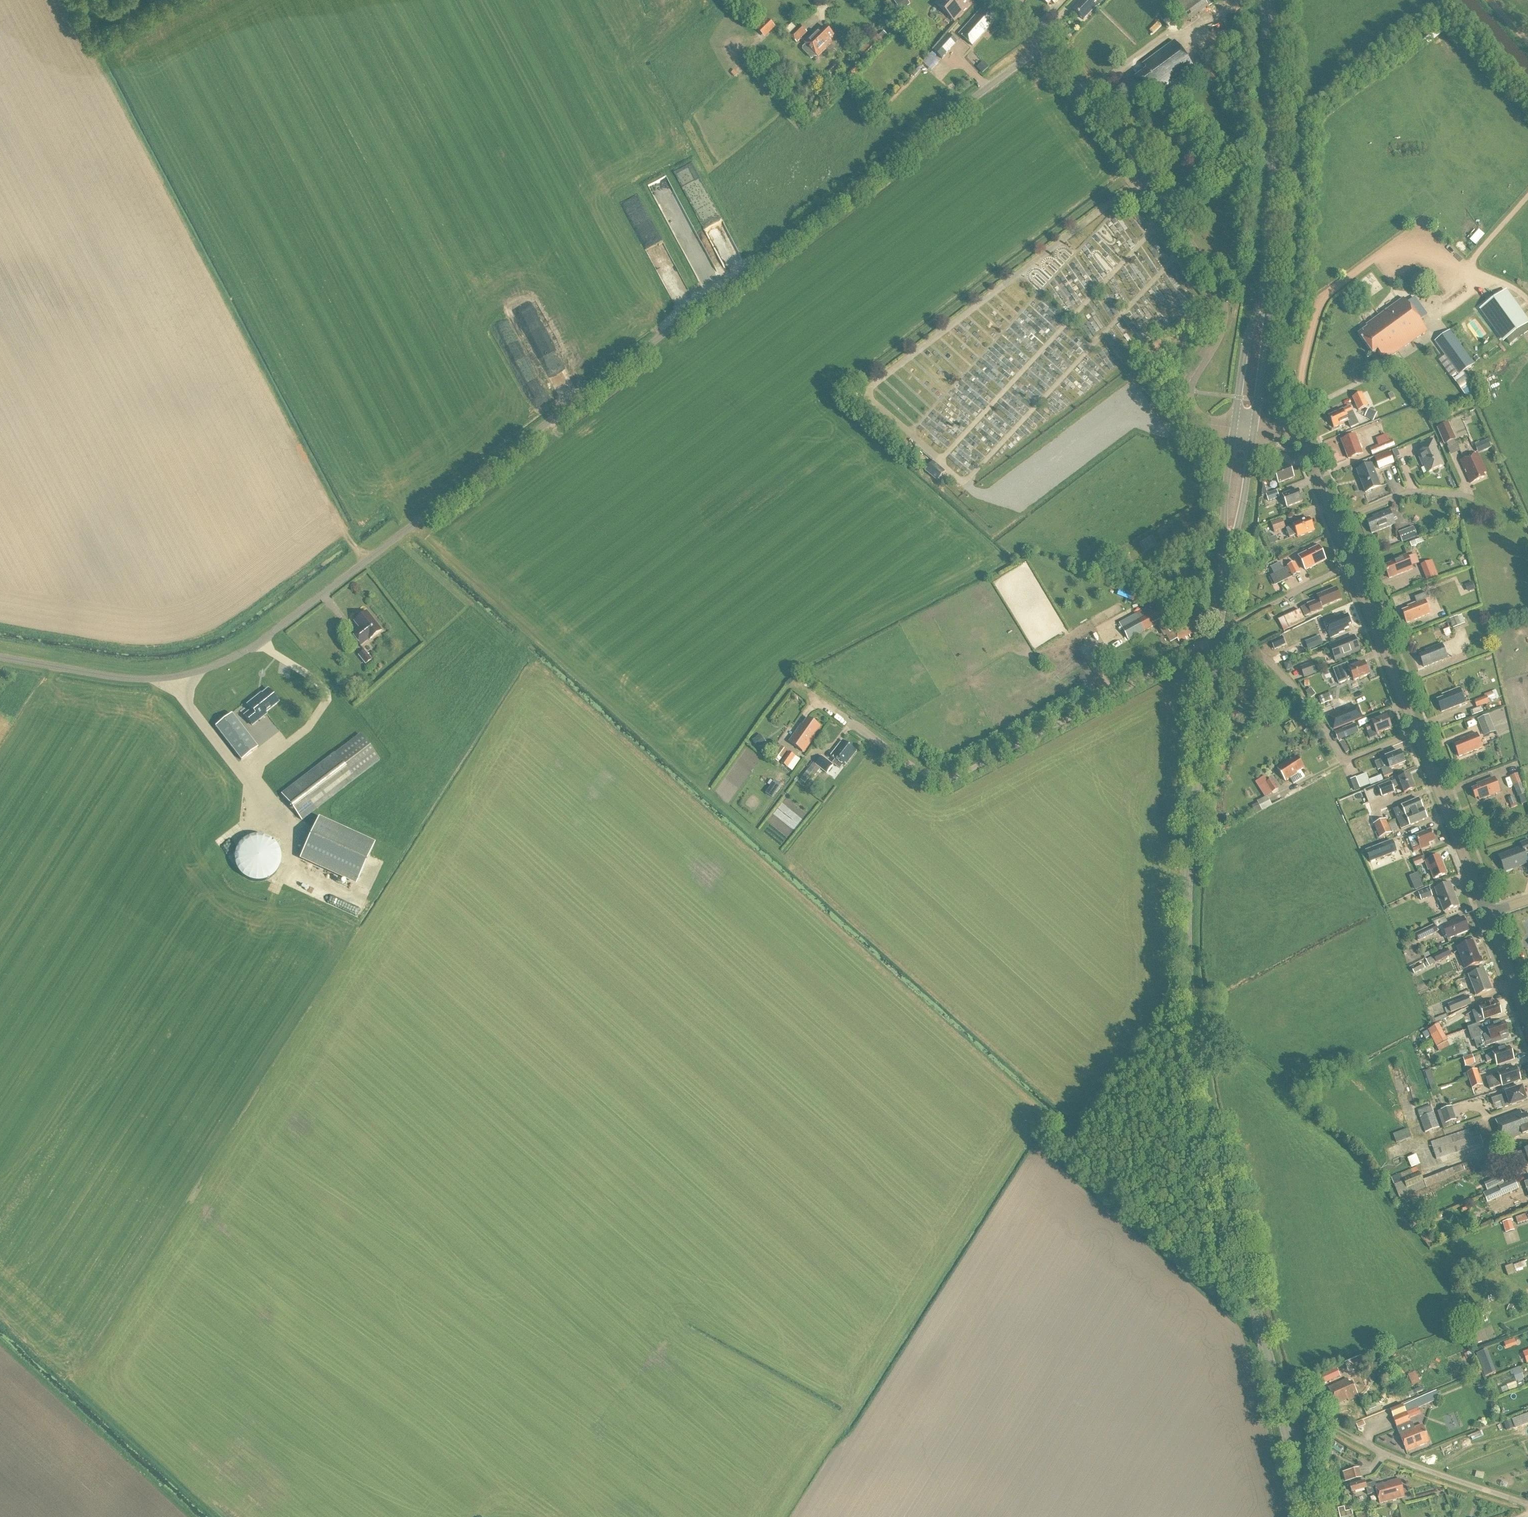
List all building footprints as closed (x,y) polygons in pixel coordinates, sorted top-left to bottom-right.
[(907,0),(900,0),(895,3),(900,11),(910,5),(907,0)] [(973,0),(941,0),(936,5),(954,22),(972,3),(971,2),(973,0)] [(1096,1),(1095,0),(1084,0),(1073,12),(1082,21),(1095,8),(1092,5),(1096,1)] [(1167,2),(1181,24),(1216,2),(1215,0),(1170,0),(1167,2)] [(967,28),(960,36),(973,48),(980,40),(991,27),(989,25),(991,22),(995,18),(986,11),(983,15),(980,13),(967,28)] [(756,30),(766,38),(776,27),(766,18),(756,30)] [(797,44),(808,34),(800,26),(789,37),(797,44)] [(803,49),(803,52),(811,60),(813,60),(817,56),(818,58),(831,44),(830,43),(834,38),(825,29),(821,33),(819,31),(805,45),(806,46),(803,49)] [(948,34),(933,52),(942,60),(958,43),(948,34)] [(1146,71),(1132,81),(1143,96),(1157,87),(1161,92),(1182,77),(1184,81),(1196,73),(1174,42),(1142,66),(1146,71)] [(1201,70),(1213,86),(1225,78),(1213,61),(1201,70)] [(1215,88),(1218,93),(1223,90),(1219,85),(1215,88)] [(1476,245),(1485,235),(1479,229),(1469,240),(1476,245)] [(1503,343),(1527,325),(1527,321),(1506,291),(1479,310),(1503,343)] [(1366,328),(1357,335),(1371,356),(1377,352),(1384,362),(1426,332),(1403,300),(1365,327),(1366,328)] [(1448,333),(1435,343),(1458,375),(1471,365),(1448,333)] [(1352,399),(1358,412),(1368,407),(1362,394),(1352,399)] [(1350,408),(1329,418),(1334,429),(1348,423),(1350,428),(1358,425),(1353,414),(1350,408)] [(1373,422),(1377,414),(1368,410),(1365,418),(1373,422)] [(1437,429),(1444,446),(1456,440),(1449,424),(1437,429)] [(1355,436),(1341,442),(1348,460),(1362,455),(1355,436)] [(1491,449),(1488,440),(1474,446),(1478,455),(1491,449)] [(1373,457),(1395,448),(1392,441),(1370,450),(1373,457)] [(1433,441),(1422,446),(1424,452),(1417,455),(1421,463),(1423,462),(1428,474),(1443,468),(1434,448),(1436,447),(1433,441)] [(1389,452),(1374,458),(1380,471),(1394,465),(1389,452)] [(1478,454),(1460,462),(1470,485),(1485,479),(1483,476),(1486,474),(1478,454)] [(933,461),(925,470),(938,481),(945,471),(933,461)] [(1372,466),(1356,472),(1365,494),(1380,488),(1372,466)] [(1263,477),(1262,485),(1276,479),(1278,485),(1293,479),(1288,467),(1263,477)] [(1291,493),(1282,496),(1286,509),(1302,503),(1298,491),(1291,494),(1291,493)] [(1277,492),(1266,496),(1269,503),(1280,499),(1277,492)] [(1373,521),(1367,524),(1371,535),(1395,526),(1389,512),(1372,518),(1373,521)] [(1292,526),(1293,528),(1286,531),(1289,539),(1296,536),(1297,539),(1314,532),(1309,519),(1292,526)] [(1282,520),(1271,524),(1275,534),(1286,529),(1282,520)] [(1414,528),(1398,534),(1402,544),(1417,538),(1414,528)] [(1323,553),(1323,552),(1321,547),(1320,547),(1318,548),(1318,547),(1298,557),(1305,571),(1325,561),(1322,554),(1323,553)] [(1391,565),(1384,567),(1389,579),(1412,570),(1407,556),(1389,562),(1391,565)] [(1426,581),(1440,576),(1434,559),(1421,564),(1426,581)] [(1287,567),(1293,578),(1301,574),(1296,564),(1294,565),(1294,564),(1287,567)] [(1274,576),(1279,586),(1290,580),(1284,570),(1274,576)] [(1321,608),(1341,600),(1336,589),(1316,597),(1318,601),(1301,608),(1304,617),(1322,610),(1321,608)] [(1408,610),(1402,612),(1406,624),(1430,615),(1424,602),(1429,599),(1426,594),(1414,599),(1415,604),(1407,607),(1408,610)] [(1171,643),(1177,640),(1179,643),(1187,639),(1186,638),(1189,636),(1190,638),(1198,634),(1196,630),(1199,628),(1194,620),(1191,622),(1189,618),(1171,628),(1173,632),(1170,633),(1164,621),(1165,620),(1159,610),(1138,621),(1144,631),(1158,624),(1162,632),(1165,631),(1167,635),(1166,635),(1171,643)] [(1300,611),(1278,621),(1284,632),(1305,622),(1300,611)] [(353,622),(358,628),(357,631),(352,636),(360,646),(368,640),(368,641),(381,631),(366,612),(353,622)] [(1348,628),(1347,626),(1350,624),(1347,616),(1341,619),(1340,617),(1334,619),(1333,617),(1322,621),(1329,639),(1338,635),(1338,634),(1344,632),(1343,630),(1348,628)] [(1450,622),(1453,630),(1461,627),(1458,618),(1450,622)] [(1305,641),(1309,650),(1324,644),(1319,635),(1305,641)] [(1359,652),(1353,638),(1329,647),(1334,661),(1359,652)] [(1424,652),(1425,654),(1419,657),(1424,668),(1447,659),(1442,645),(1424,652)] [(358,656),(365,666),(372,661),(364,651),(358,656)] [(1052,667),(1047,658),(1041,662),(1046,670),(1052,667)] [(1304,679),(1317,675),(1313,664),(1300,669),(1304,679)] [(1353,682),(1368,676),(1368,675),(1369,674),(1367,669),(1366,669),(1364,664),(1350,670),(1348,665),(1333,670),(1339,685),(1352,679),(1353,682)] [(264,713),(277,702),(267,690),(258,697),(257,697),(246,705),(250,711),(244,716),(252,726),(265,715),(264,713)] [(1459,690),(1442,697),(1443,699),(1437,702),(1440,710),(1442,713),(1444,712),(1465,704),(1459,690)] [(1332,693),(1319,698),(1322,705),(1335,700),(1332,693)] [(1477,709),(1489,704),(1486,697),(1474,702),(1477,709)] [(1358,707),(1328,719),(1333,730),(1362,719),(1358,707)] [(231,716),(215,728),(240,761),(256,749),(231,716)] [(1495,733),(1489,716),(1477,720),(1484,737),(1495,733)] [(1367,733),(1371,731),(1374,730),(1376,735),(1390,729),(1386,717),(1371,723),(1372,724),(1365,727),(1367,733)] [(801,727),(790,743),(803,752),(820,727),(809,719),(803,728),(801,727)] [(1346,739),(1359,734),(1356,724),(1342,730),(1346,739)] [(1477,734),(1457,742),(1457,745),(1455,746),(1458,755),(1459,757),(1462,756),(1482,749),(1477,734)] [(380,761),(360,735),(281,794),(302,821),(380,761)] [(760,751),(768,747),(762,735),(753,739),(760,751)] [(854,756),(851,753),(854,749),(843,741),(831,756),(845,767),(854,756)] [(779,764),(788,752),(777,744),(772,752),(777,755),(773,760),(779,764)] [(1404,764),(1400,752),(1385,758),(1386,758),(1380,761),(1375,763),(1378,771),(1380,770),(1383,778),(1392,774),(1390,770),(1404,764)] [(789,753),(781,764),(788,769),(796,758),(789,753)] [(827,774),(834,765),(823,757),(816,765),(814,763),(801,780),(805,784),(812,775),(815,777),(822,769),(827,774)] [(1291,760),(1276,769),(1284,782),(1297,774),(1296,773),(1303,768),(1296,757),(1291,761),(1291,760)] [(782,771),(773,784),(779,789),(788,776),(782,771)] [(1350,781),(1353,788),(1354,791),(1355,791),(1360,789),(1362,788),(1371,785),(1366,775),(1350,781)] [(1510,778),(1514,788),(1523,785),(1519,775),(1510,778)] [(1412,784),(1409,776),(1398,780),(1391,783),(1390,783),(1377,788),(1381,797),(1394,792),(1393,789),(1401,786),(1404,794),(1414,790),(1414,789),(1415,788),(1413,783),(1412,784)] [(1472,790),(1474,795),(1476,799),(1479,798),(1480,800),(1500,793),(1495,779),(1474,787),(1475,789),(1472,790)] [(1279,790),(1272,780),(1266,784),(1273,794),(1279,790)] [(1526,795),(1523,785),(1514,788),(1517,798),(1526,795)] [(1256,814),(1272,806),(1268,797),(1252,804),(1256,814)] [(1418,800),(1392,810),(1397,820),(1422,809),(1418,800)] [(1422,809),(1397,820),(1401,830),(1426,819),(1422,809)] [(319,819),(300,858),(356,884),(374,844),(319,819)] [(1374,825),(1380,839),(1392,834),(1386,820),(1374,825)] [(1434,842),(1430,830),(1415,836),(1416,841),(1410,843),(1413,851),(1419,848),(1420,850),(1429,847),(1428,844),(1434,842)] [(261,836),(258,836),(254,836),(251,837),(248,838),(245,840),(242,842),(240,844),(238,847),(236,850),(235,853),(234,856),(234,860),(234,863),(235,866),(236,869),(238,872),(240,875),(242,877),(245,879),(248,881),(251,882),(254,883),(258,883),(261,883),(264,882),(268,881),(271,879),(273,877),(276,875),(278,872),(279,869),(280,866),(281,863),(281,860),(281,856),(280,853),(279,850),(278,847),(276,844),(273,842),(270,840),(268,838),(264,837),(261,836)] [(1396,852),(1392,841),(1366,852),(1370,863),(1396,852)] [(1499,857),(1505,873),(1527,864),(1527,863),(1526,857),(1527,857),(1527,841),(1521,844),(1522,848),(1499,857)] [(1439,857),(1425,862),(1428,871),(1430,871),(1434,880),(1447,875),(1439,857)] [(1416,867),(1423,864),(1421,859),(1413,862),(1416,867)] [(1450,883),(1434,889),(1443,913),(1459,907),(1450,883)] [(1421,902),(1433,897),(1430,889),(1418,893),(1421,902)] [(1463,918),(1442,927),(1447,940),(1469,932),(1463,918)] [(1416,935),(1419,942),(1437,933),(1433,926),(1416,935)] [(1472,942),(1457,948),(1465,969),(1479,964),(1479,965),(1482,963),(1480,958),(1479,959),(1472,942)] [(1430,967),(1451,956),(1448,949),(1433,957),(1433,958),(1427,961),(1430,967)] [(1484,970),(1468,976),(1476,997),(1492,991),(1484,970)] [(1468,998),(1448,1006),(1451,1014),(1471,1006),(1468,998)] [(1480,1009),(1472,1012),(1474,1018),(1482,1015),(1484,1020),(1501,1014),(1497,1002),(1491,1003),(1485,1005),(1485,1006),(1479,1008),(1480,1009)] [(1508,1036),(1508,1034),(1504,1022),(1499,1024),(1499,1023),(1493,1025),(1493,1026),(1482,1030),(1479,1024),(1468,1028),(1471,1036),(1473,1041),(1484,1038),(1487,1046),(1492,1044),(1506,1040),(1508,1036)] [(1431,1036),(1441,1031),(1439,1026),(1428,1032),(1431,1036)] [(1448,1043),(1441,1031),(1431,1036),(1434,1042),(1437,1048),(1448,1043)] [(1496,1065),(1514,1060),(1510,1048),(1504,1050),(1504,1049),(1498,1051),(1499,1052),(1492,1054),(1493,1055),(1485,1057),(1487,1062),(1494,1060),(1496,1065)] [(1472,1056),(1463,1059),(1466,1068),(1475,1064),(1472,1056)] [(1498,1074),(1486,1078),(1489,1089),(1501,1086),(1520,1080),(1516,1067),(1497,1074),(1498,1074)] [(1467,1073),(1469,1079),(1479,1076),(1477,1069),(1467,1073)] [(1437,1090),(1431,1071),(1425,1073),(1432,1092),(1437,1090)] [(1482,1086),(1479,1076),(1469,1079),(1472,1090),(1482,1086)] [(1506,1095),(1497,1097),(1490,1099),(1492,1105),(1500,1103),(1502,1109),(1526,1101),(1522,1088),(1505,1093),(1506,1095)] [(1417,1111),(1425,1134),(1439,1129),(1434,1113),(1433,1114),(1431,1106),(1417,1111)] [(1438,1113),(1443,1130),(1453,1127),(1452,1123),(1456,1122),(1452,1108),(1438,1113)] [(1527,1116),(1527,1113),(1522,1115),(1520,1111),(1495,1120),(1502,1142),(1527,1133),(1527,1116)] [(1485,1150),(1478,1128),(1431,1144),(1437,1161),(1441,1160),(1443,1165),(1485,1150)] [(1411,1138),(1408,1129),(1393,1135),(1397,1144),(1411,1138)] [(1524,1150),(1524,1151),(1519,1153),(1522,1160),(1527,1159),(1527,1161),(1527,1149),(1524,1150)] [(1510,1165),(1521,1161),(1518,1151),(1507,1155),(1510,1165)] [(1412,1168),(1421,1164),(1417,1154),(1408,1157),(1412,1168)] [(1417,1168),(1391,1178),(1399,1199),(1426,1189),(1417,1168)] [(1493,1201),(1518,1190),(1513,1180),(1489,1191),(1483,1193),(1488,1203),(1493,1201)] [(1527,1214),(1515,1218),(1518,1224),(1527,1221),(1527,1218),(1527,1214)] [(1499,1387),(1501,1393),(1526,1384),(1520,1367),(1512,1370),(1516,1381),(1499,1387)] [(1340,1377),(1336,1369),(1308,1382),(1311,1390),(1340,1377)] [(1408,1374),(1413,1386),(1421,1382),(1416,1371),(1408,1374)] [(1355,1398),(1353,1392),(1355,1391),(1352,1383),(1349,1384),(1347,1380),(1328,1388),(1336,1405),(1347,1400),(1348,1402),(1355,1398)] [(1411,1424),(1409,1419),(1421,1415),(1418,1408),(1436,1401),(1435,1392),(1413,1401),(1413,1402),(1404,1406),(1390,1412),(1399,1435),(1405,1452),(1425,1444),(1423,1438),(1427,1437),(1423,1429),(1420,1430),(1419,1427),(1414,1429),(1412,1423),(1411,1424)] [(1359,1468),(1348,1470),(1351,1480),(1361,1477),(1359,1468)] [(1402,1493),(1403,1493),(1399,1479),(1375,1486),(1374,1483),(1365,1485),(1364,1481),(1349,1485),(1351,1493),(1365,1489),(1367,1495),(1376,1493),(1379,1504),(1403,1497),(1402,1493)]
